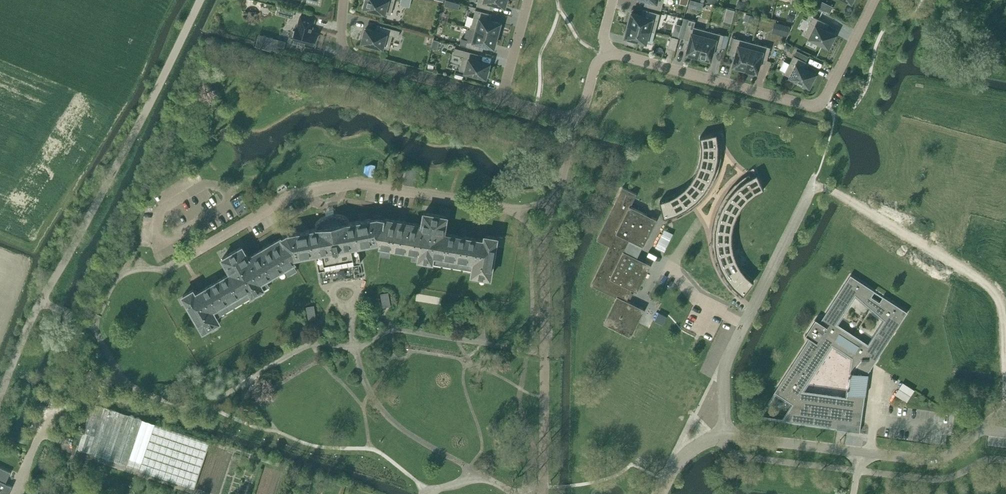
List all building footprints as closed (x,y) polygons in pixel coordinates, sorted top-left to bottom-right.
[(365,7),(391,14),(395,0),(366,0),(365,7)] [(477,5),(490,9),(492,2),(505,6),(507,0),(478,0),(477,5)] [(664,0),(649,0),(648,6),(661,10),(664,0)] [(694,0),(690,0),(688,7),(702,10),(704,3),(694,0)] [(736,7),(743,9),(745,2),(738,1),(736,7)] [(724,20),(731,22),(734,10),(727,8),(724,20)] [(476,9),(473,19),(471,27),(497,35),(501,22),(488,19),(489,13),(476,9)] [(630,19),(629,24),(649,30),(655,32),(659,19),(660,13),(647,9),(645,16),(632,12),(630,19)] [(752,23),(754,16),(745,14),(744,20),(752,23)] [(301,16),(300,19),(298,27),(296,27),(296,30),(294,30),(292,38),(294,38),(293,41),(312,46),(316,32),(312,31),(315,19),(313,19),(312,19),(301,16)] [(814,16),(812,19),(804,34),(829,47),(835,34),(823,28),(826,22),(814,16)] [(682,27),(679,37),(684,38),(688,25),(689,19),(684,17),(682,27)] [(687,53),(699,56),(706,29),(694,26),(696,20),(689,19),(688,25),(684,38),(690,40),(687,53)] [(781,23),(778,34),(787,36),(789,25),(781,23)] [(646,42),(649,30),(629,24),(626,36),(646,42)] [(366,28),(363,41),(389,48),(393,35),(399,37),(400,30),(381,25),(379,31),(366,28)] [(497,35),(471,27),(471,28),(477,29),(474,41),(462,38),(460,44),(479,49),(481,43),(494,47),(497,35)] [(724,34),(706,29),(699,56),(711,59),(714,46),(721,48),(724,34)] [(679,38),(671,36),(668,48),(676,50),(679,38)] [(276,48),(277,45),(285,47),(287,40),(275,37),(275,38),(272,47),(276,48)] [(733,65),(745,68),(752,42),(734,37),(730,50),(737,52),(733,65)] [(440,41),(434,39),(431,48),(437,50),(440,41)] [(771,47),(752,42),(745,68),(757,72),(761,58),(767,60),(771,47)] [(486,77),(490,63),(477,60),(478,53),(456,47),(454,54),(463,56),(460,70),(486,77)] [(794,55),(785,73),(809,86),(816,73),(804,67),(806,61),(794,55)] [(663,218),(675,214),(686,208),(696,201),(704,191),(711,181),(716,170),(718,158),(719,152),(719,146),(717,133),(700,137),(702,146),(701,156),(699,165),(696,173),(691,181),(685,188),(677,194),(678,195),(670,200),(669,198),(660,201),(663,218)] [(651,145),(646,158),(654,161),(659,148),(651,145)] [(404,183),(416,185),(418,167),(407,165),(404,183)] [(715,230),(715,243),(717,255),(721,266),(727,277),(734,286),(744,295),(754,281),(747,274),(746,274),(745,275),(741,269),(742,268),(741,267),(737,260),(734,251),(733,242),(733,232),(734,223),(738,215),(742,207),(748,200),(756,194),(764,189),(757,173),(746,179),(736,187),(728,196),(722,207),(718,218),(715,230)] [(617,297),(604,323),(632,336),(638,323),(645,309),(627,300),(632,289),(637,291),(651,264),(637,257),(643,246),(644,246),(657,219),(630,205),(633,199),(636,194),(623,187),(597,239),(610,245),(591,284),(617,297)] [(231,200),(240,215),(250,210),(241,194),(231,200)] [(194,289),(183,295),(204,330),(220,321),(217,315),(252,294),(252,295),(264,288),(264,287),(270,284),(267,278),(286,267),(289,272),(297,268),(294,262),(295,258),(294,257),(301,255),(312,253),(316,252),(320,270),(361,263),(358,245),(380,241),(380,243),(382,246),(381,252),(390,254),(391,247),(413,251),(412,257),(419,259),(433,261),(473,268),(472,274),(491,277),(498,237),(486,235),(485,240),(444,233),(446,225),(447,216),(425,212),(423,225),(407,222),(384,218),(382,218),(382,216),(380,216),(380,218),(375,218),(375,216),(374,216),(374,218),(371,218),(348,223),(346,220),(345,218),(344,217),(342,217),(340,216),(338,216),(336,216),(335,216),(331,216),(327,217),(326,218),(325,218),(323,219),(321,221),(320,221),(319,222),(319,224),(319,225),(318,228),(312,229),(294,233),(292,233),(291,231),(290,232),(290,233),(286,235),(285,234),(284,234),(284,236),(283,237),(271,243),(249,257),(243,246),(223,258),(232,272),(196,293),(194,289)] [(667,226),(658,244),(667,248),(676,230),(670,228),(667,226)] [(851,274),(820,321),(816,318),(805,334),(810,337),(775,391),(793,403),(782,419),(836,427),(837,428),(860,431),(865,395),(866,395),(868,383),(869,373),(868,373),(908,311),(851,274)] [(389,291),(381,293),(383,307),(391,305),(389,291)] [(317,318),(314,304),(306,306),(309,320),(317,318)] [(659,311),(654,320),(664,324),(668,315),(659,311)] [(907,401),(914,389),(903,382),(895,393),(907,401)] [(47,404),(49,403),(51,398),(44,395),(41,402),(47,404)] [(93,402),(78,448),(127,464),(140,469),(195,487),(210,441),(155,423),(142,419),(93,402)] [(12,485),(6,482),(11,472),(0,467),(0,493),(8,493),(12,485)] [(324,483),(321,482),(317,484),(317,487),(318,491),(321,491),(325,490),(326,486),(324,483)]
